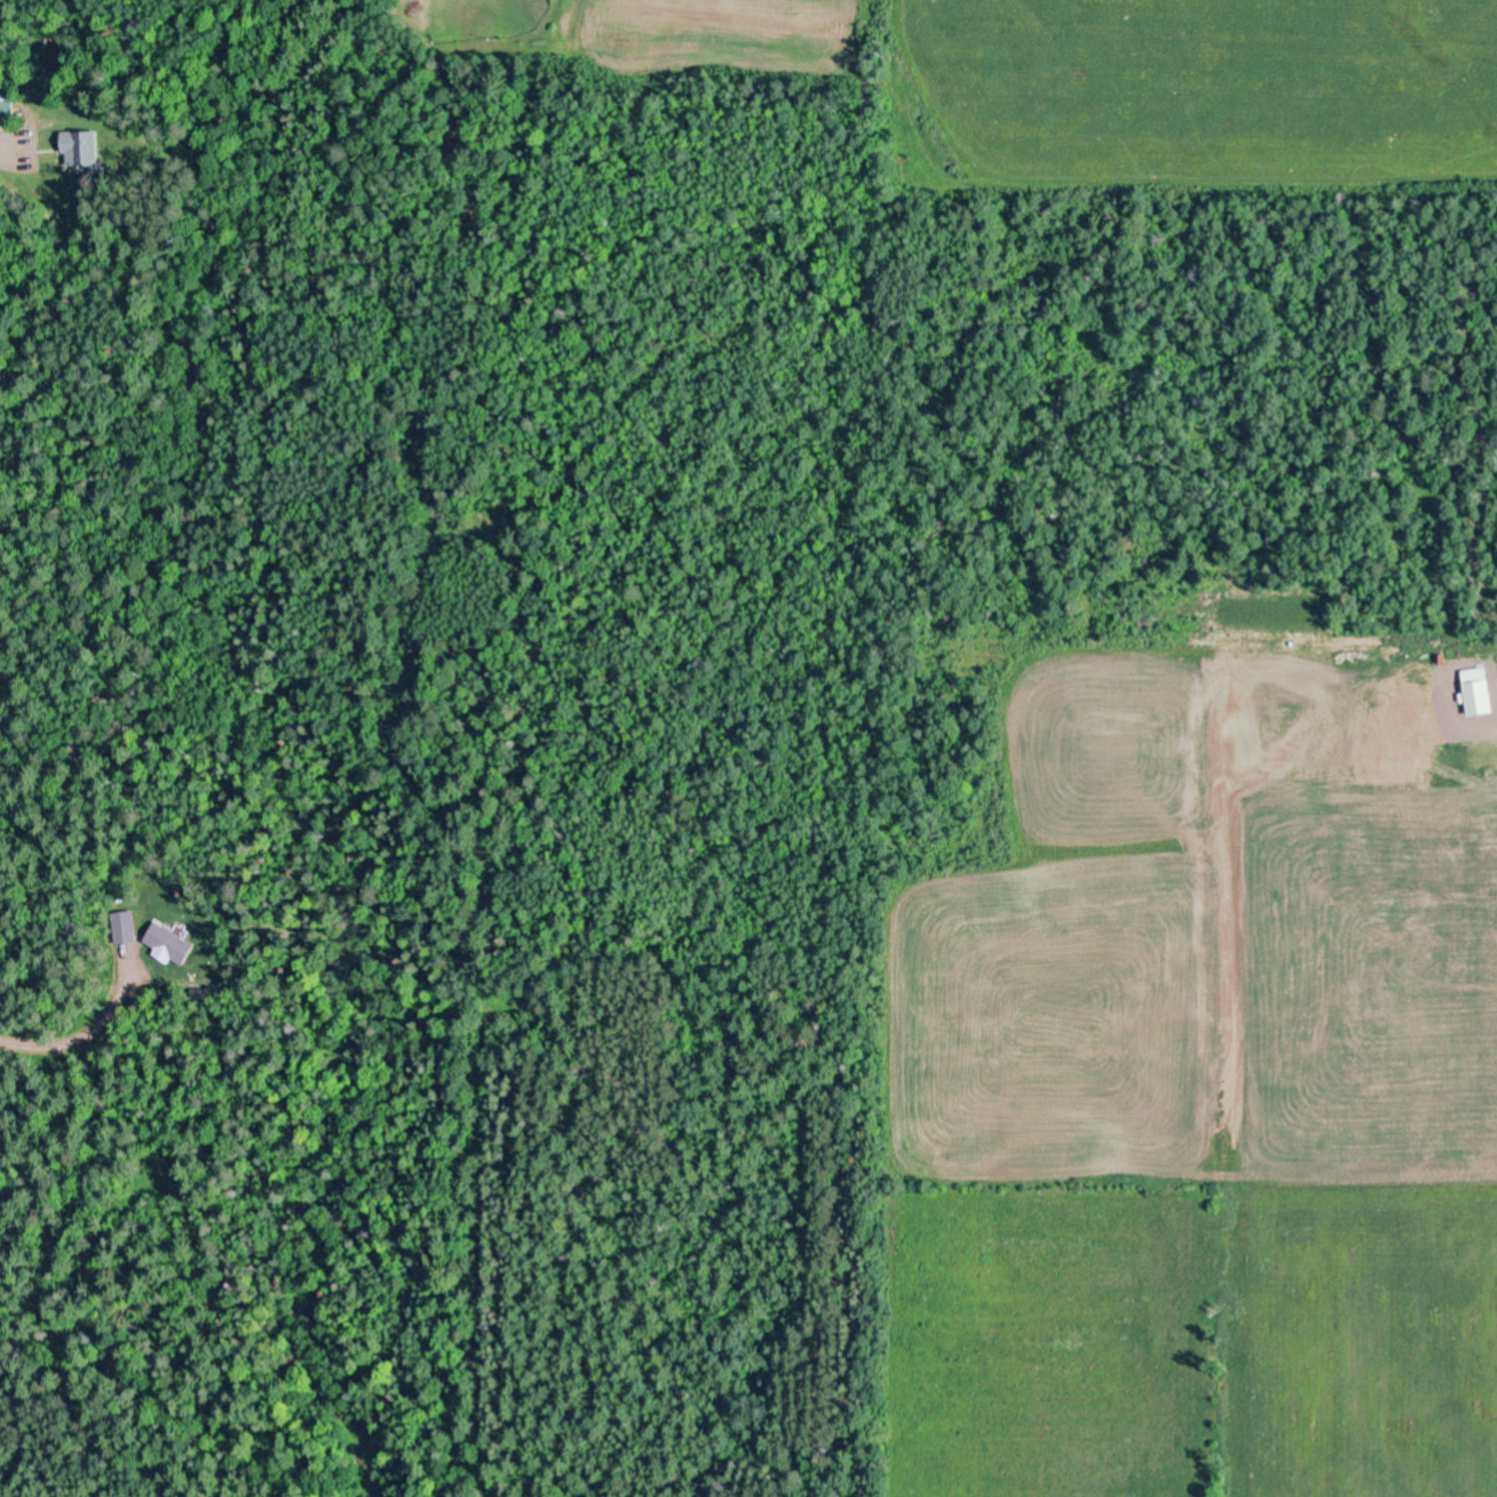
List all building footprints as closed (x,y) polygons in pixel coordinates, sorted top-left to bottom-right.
[(14,120),(0,121),(0,94),(13,94),(14,120)] [(98,163),(67,165),(65,132),(96,130),(98,163)] [(187,964),(148,940),(159,921),(199,945),(187,964)]
